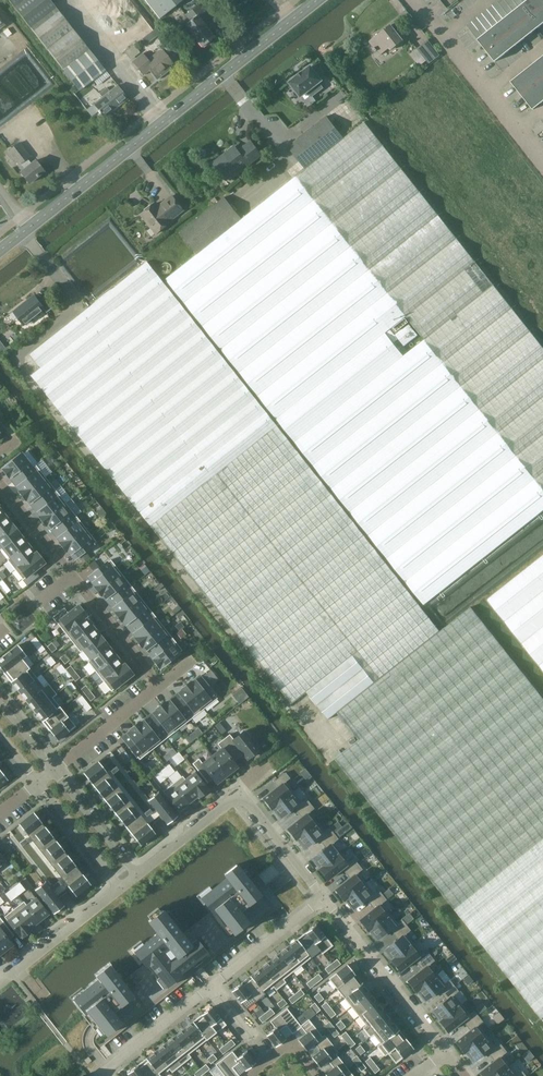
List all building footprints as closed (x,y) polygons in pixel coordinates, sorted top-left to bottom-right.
[(106,71),(56,7),(50,0),(8,0),(30,28),(80,91),(106,71)] [(159,20),(184,0),(143,0),(159,20)] [(432,2),(440,12),(447,6),(442,0),(434,0),(432,2)] [(542,24),(542,0),(527,0),(523,3),(518,7),(513,11),(508,15),(503,19),(498,24),(492,28),(487,32),(482,36),(478,39),(477,40),(495,62),(542,24)] [(504,0),(499,0),(497,2),(508,15),(513,11),(504,0)] [(512,0),(504,0),(513,11),(518,7),(512,0)] [(508,15),(497,2),(492,6),(503,19),(508,15)] [(190,21),(185,25),(203,47),(215,37),(207,27),(213,22),(199,4),(185,15),(190,21)] [(503,19),(492,6),(487,10),(498,24),(503,19)] [(498,24),(487,10),(482,14),(492,28),(498,24)] [(492,28),(482,14),(476,18),(487,32),(492,28)] [(487,32),(476,18),(471,22),(482,36),(487,32)] [(482,36),(471,22),(467,26),(478,39),(482,36)] [(404,40),(395,29),(391,24),(369,42),(376,51),(377,50),(381,55),(390,49),(391,51),(404,40)] [(157,28),(150,33),(154,38),(161,33),(157,28)] [(428,40),(417,49),(429,64),(440,55),(428,40)] [(161,49),(147,60),(143,54),(134,61),(144,75),(150,70),(158,79),(168,71),(166,69),(170,66),(173,64),(161,49)] [(542,102),(542,56),(510,82),(525,101),(533,110),(542,102)] [(310,66),(289,82),(301,97),(308,91),(312,96),(323,88),(319,82),(321,80),(310,66)] [(102,97),(94,104),(104,118),(128,99),(117,85),(110,91),(107,88),(99,94),(102,97)] [(344,138),(327,116),(288,147),(305,169),(306,169),(344,138)] [(424,340),(542,491),(542,348),(494,286),(364,122),(344,138),(306,169),(305,169),(296,177),(406,317),(424,340)] [(251,141),(239,151),(235,146),(213,163),(227,181),(247,165),(249,166),(262,156),(251,141)] [(30,156),(19,142),(8,151),(19,166),(21,164),(24,168),(20,171),(29,184),(44,172),(34,160),(30,163),(27,159),(30,156)] [(542,511),(542,491),(424,340),(404,356),(386,333),(406,317),(296,177),(242,219),(242,220),(198,255),(197,254),(166,279),(348,510),(424,605),(542,511)] [(171,220),(183,210),(172,196),(159,206),(157,202),(141,214),(156,233),(171,221),(171,220)] [(242,220),(242,219),(224,197),(180,233),(197,254),(198,255),(242,220)] [(37,362),(41,368),(31,375),(44,390),(140,512),(291,704),(307,692),(328,719),(337,712),(359,740),(335,759),(541,1019),(542,1018),(542,697),(471,606),(440,631),(148,262),(30,354),(37,362)] [(46,296),(40,302),(34,295),(13,312),(25,326),(45,310),(48,313),(54,307),(46,296)] [(404,356),(424,340),(406,317),(386,333),(404,356)] [(2,468),(13,482),(35,464),(32,466),(22,453),(2,468)] [(13,482),(17,486),(19,490),(19,491),(22,495),(45,477),(35,464),(13,482)] [(26,499),(33,507),(56,490),(45,477),(22,495),(26,500),(26,499)] [(33,507),(37,512),(40,516),(39,516),(42,521),(66,502),(56,490),(33,507)] [(47,525),(53,533),(76,515),(66,502),(42,521),(46,525),(47,525)] [(5,513),(0,518),(0,533),(12,524),(9,520),(10,519),(5,513)] [(53,533),(57,538),(60,541),(59,542),(63,547),(86,528),(76,515),(53,533)] [(20,534),(12,524),(0,533),(0,549),(20,534)] [(70,554),(74,559),(96,541),(86,528),(63,547),(66,551),(67,550),(70,554)] [(29,543),(24,537),(23,538),(20,534),(0,549),(0,550),(3,548),(10,557),(7,559),(29,543)] [(7,559),(15,569),(37,552),(36,552),(35,553),(32,549),(33,548),(29,543),(7,559)] [(45,562),(37,552),(15,569),(22,579),(27,585),(39,576),(34,570),(45,562)] [(542,670),(542,555),(487,599),(542,670)] [(111,559),(88,577),(95,586),(94,586),(98,591),(121,572),(111,559)] [(94,560),(88,565),(93,570),(98,566),(94,560)] [(102,595),(109,603),(131,585),(121,572),(98,591),(101,595),(102,595)] [(161,583),(155,588),(157,591),(163,587),(161,583)] [(109,603),(113,608),(115,611),(114,612),(118,617),(141,598),(131,585),(109,603)] [(9,589),(5,593),(10,598),(14,595),(9,589)] [(122,620),(129,629),(151,611),(141,598),(118,617),(122,621),(122,620)] [(57,622),(64,632),(86,615),(78,605),(69,612),(68,612),(64,607),(52,617),(57,623),(57,622)] [(178,605),(172,610),(175,613),(181,608),(178,605)] [(129,629),(133,633),(136,637),(135,638),(138,642),(162,624),(151,611),(129,629)] [(86,615),(64,632),(72,642),(94,625),(89,619),(88,620),(85,617),(86,615)] [(143,646),(149,654),(172,637),(162,624),(138,642),(142,647),(143,646)] [(98,631),(94,625),(72,642),(80,652),(100,636),(97,632),(98,631)] [(179,631),(176,633),(181,638),(186,634),(182,629),(179,631)] [(87,661),(88,661),(108,645),(100,636),(80,652),(83,649),(90,659),(87,661)] [(30,641),(35,647),(40,643),(35,637),(30,641)] [(149,654),(153,659),(160,667),(182,650),(172,637),(149,654)] [(47,646),(52,652),(57,649),(52,642),(47,646)] [(40,653),(45,649),(40,643),(35,647),(40,653)] [(3,672),(25,654),(18,645),(0,659),(0,668),(3,672)] [(88,661),(95,671),(117,654),(112,648),(111,649),(108,645),(88,661)] [(3,672),(11,682),(29,667),(22,658),(26,655),(25,654),(3,672)] [(65,654),(60,658),(65,664),(69,660),(65,654)] [(103,681),(125,664),(124,663),(123,665),(120,661),(121,660),(117,654),(95,671),(103,681)] [(51,666),(56,662),(51,656),(46,660),(51,666)] [(212,667),(205,658),(197,664),(205,673),(212,667)] [(226,670),(220,663),(214,668),(219,675),(226,670)] [(61,674),(66,670),(61,664),(56,668),(61,674)] [(133,674),(125,664),(103,681),(111,691),(116,687),(117,689),(123,684),(122,682),(133,674)] [(70,675),(75,671),(70,665),(65,669),(70,675)] [(11,682),(19,691),(37,677),(29,667),(11,682)] [(66,670),(61,674),(66,680),(71,676),(66,670)] [(70,675),(75,681),(80,677),(75,671),(70,675)] [(199,676),(191,682),(190,681),(186,685),(204,708),(217,698),(200,676),(199,676)] [(37,677),(19,691),(27,701),(49,684),(48,683),(44,686),(37,677)] [(71,692),(76,688),(71,682),(66,686),(71,692)] [(27,701),(34,711),(56,693),(49,684),(27,701)] [(81,689),(85,695),(90,691),(86,685),(81,689)] [(174,696),(174,697),(191,718),(204,708),(186,685),(181,688),(182,689),(174,696)] [(85,695),(90,701),(95,697),(90,691),(85,695)] [(34,711),(42,721),(60,706),(53,697),(57,694),(56,693),(34,711)] [(77,699),(81,705),(86,701),(82,695),(77,699)] [(191,718),(174,697),(173,696),(165,703),(164,702),(160,705),(178,728),(191,718)] [(86,701),(81,705),(86,711),(91,707),(86,701)] [(148,716),(149,717),(148,717),(165,739),(178,728),(160,705),(156,709),(156,710),(148,716)] [(42,721),(50,730),(68,716),(60,706),(42,721)] [(68,716),(50,730),(57,740),(75,726),(68,716)] [(165,739),(148,717),(148,716),(139,723),(139,722),(134,725),(153,749),(165,739)] [(123,737),(122,737),(139,759),(153,749),(134,725),(130,729),(131,730),(122,736),(123,737)] [(198,726),(186,735),(190,741),(202,732),(198,726)] [(241,750),(243,754),(247,758),(258,750),(249,738),(251,737),(246,731),(244,732),(243,731),(233,739),(229,734),(223,739),(236,754),(241,750)] [(221,748),(212,756),(227,775),(237,766),(231,758),(236,754),(223,739),(217,743),(221,748)] [(147,824),(159,814),(148,800),(149,799),(116,757),(121,753),(121,752),(115,757),(112,752),(117,748),(116,746),(98,761),(83,773),(94,787),(106,802),(117,816),(129,830),(140,845),(155,833),(147,824)] [(171,757),(171,758),(177,765),(184,759),(178,752),(171,757)] [(227,775),(212,756),(203,763),(198,758),(192,763),(207,783),(208,782),(205,778),(210,775),(216,783),(227,775)] [(175,771),(169,764),(162,770),(167,777),(175,771)] [(167,777),(162,770),(154,775),(160,783),(167,777)] [(182,776),(197,795),(199,797),(207,790),(206,789),(207,788),(195,772),(186,780),(182,775),(182,776)] [(271,809),(290,794),(282,784),(290,778),(286,772),(274,782),(278,787),(263,798),(271,809)] [(188,803),(197,795),(182,776),(172,783),(188,803)] [(178,810),(188,803),(172,783),(163,791),(178,810)] [(167,824),(177,816),(158,792),(149,799),(148,800),(159,814),(167,824)] [(298,804),(290,794),(271,809),(272,809),(273,808),(276,811),(275,812),(279,817),(280,816),(281,817),(294,807),(298,812),(310,803),(305,797),(298,804)] [(287,829),(295,839),(314,824),(306,814),(314,808),(310,803),(298,812),(302,817),(287,829)] [(56,896),(68,886),(76,896),(90,884),(79,870),(68,855),(56,841),(45,826),(34,812),(19,824),(0,838),(1,839),(7,835),(10,840),(5,844),(11,840),(44,882),(45,881),(52,890),(56,896)] [(314,824),(295,839),(296,839),(297,838),(300,842),(299,843),(303,848),(304,847),(305,848),(318,838),(322,843),(334,833),(330,828),(322,834),(314,824)] [(319,869),(320,869),(338,855),(330,845),(338,839),(334,833),(322,843),(326,848),(313,858),(314,859),(313,860),(317,865),(318,864),(321,868),(319,869)] [(338,855),(320,869),(328,879),(342,868),(346,873),(358,864),(354,858),(346,864),(338,855)] [(273,911),(261,895),(236,864),(224,874),(227,877),(201,898),(211,911),(182,934),(162,909),(148,920),(157,932),(134,951),(144,964),(122,982),(109,965),(97,975),(100,978),(73,999),(85,1013),(88,1010),(107,1034),(111,1040),(274,911),(273,911)] [(358,864),(346,873),(350,878),(336,890),(344,900),(362,885),(354,875),(362,869),(358,864)] [(56,896),(52,890),(45,881),(44,882),(35,889),(54,913),(64,905),(56,896)] [(12,888),(18,895),(25,889),(19,882),(12,888)] [(370,895),(362,885),(344,900),(345,899),(348,902),(347,903),(351,909),(352,908),(353,909),(366,899),(370,904),(382,894),(378,889),(370,895)] [(11,901),(18,895),(12,888),(5,893),(11,901)] [(370,904),(374,909),(360,920),(368,930),(386,916),(379,906),(386,900),(382,894),(370,904)] [(23,901),(38,921),(48,913),(36,898),(27,905),(24,901),(23,901)] [(14,909),(29,928),(38,921),(23,901),(14,909)] [(31,930),(29,928),(14,909),(4,916),(19,936),(21,935),(22,937),(31,930)] [(394,925),(386,916),(368,930),(368,931),(369,929),(372,933),(371,934),(375,939),(376,938),(377,939),(390,929),(394,934),(406,925),(402,919),(394,925)] [(9,939),(6,936),(11,932),(13,936),(14,935),(0,917),(0,950),(2,952),(12,944),(9,939)] [(306,932),(322,953),(332,945),(315,924),(306,932)] [(394,934),(398,939),(385,949),(386,950),(385,951),(389,957),(390,956),(393,959),(391,960),(392,961),(410,946),(403,936),(410,930),(406,925),(394,934)] [(296,939),(311,957),(320,950),(322,953),(306,932),(296,939)] [(287,946),(301,965),(311,957),(296,939),(287,946)] [(292,972),(301,965),(287,946),(278,954),(292,972)] [(392,961),(400,971),(414,959),(418,965),(430,955),(426,950),(418,956),(410,946),(392,961)] [(269,961),(285,982),(286,982),(283,979),(292,972),(278,954),(269,961)] [(418,965),(422,970),(408,981),(416,991),(434,976),(427,967),(434,961),(430,955),(418,965)] [(334,968),(340,964),(337,959),(331,964),(334,968)] [(276,990),(285,982),(269,961),(259,968),(276,990)] [(334,968),(331,964),(324,968),(328,973),(334,968)] [(329,979),(336,988),(355,974),(347,964),(329,979)] [(250,976),(264,994),(273,987),(276,990),(259,968),(250,976)] [(318,973),(312,978),(316,983),(322,978),(318,973)] [(336,988),(344,997),(362,983),(355,974),(336,988)] [(255,1001),(264,994),(250,976),(241,983),(255,1001)] [(442,986),(434,976),(416,991),(418,990),(420,994),(419,995),(423,1000),(425,999),(425,1000),(438,990),(442,995),(454,986),(450,980),(442,986)] [(310,988),(316,983),(312,978),(306,983),(310,988)] [(246,1009),(255,1001),(241,983),(231,991),(246,1009)] [(344,997),(351,1007),(369,992),(362,983),(344,997)] [(458,991),(454,986),(442,995),(446,1000),(433,1010),(434,1011),(433,1012),(437,1018),(438,1016),(441,1020),(440,1021),(440,1022),(458,1007),(451,997),(458,991)] [(300,989),(294,994),(298,999),(304,994),(300,989)] [(314,996),(319,1002),(323,998),(319,992),(314,996)] [(369,992),(351,1007),(358,1016),(377,1002),(369,992)] [(298,999),(294,994),(288,999),(292,1003),(298,999)] [(287,1003),(283,999),(277,1003),(281,1008),(287,1003)] [(315,1013),(320,1009),(314,1002),(309,1006),(315,1013)] [(326,1002),(321,1005),(326,1012),(331,1008),(326,1002)] [(377,1002),(358,1016),(365,1025),(362,1027),(363,1028),(384,1011),(377,1002)] [(216,1032),(226,1025),(211,1007),(201,1014),(216,1032)] [(458,1007),(440,1022),(448,1032),(462,1020),(466,1025),(478,1016),(474,1010),(466,1017),(458,1007)] [(268,1018),(275,1013),(271,1008),(265,1013),(268,1018)] [(285,1038),(279,1030),(285,1025),(292,1033),(301,1026),(300,1025),(286,1008),(270,1021),(275,1028),(266,1035),(275,1046),(285,1038)] [(326,1012),(331,1018),(336,1014),(331,1008),(326,1012)] [(384,1011),(363,1028),(370,1037),(391,1020),(384,1011)] [(258,1018),(262,1023),(268,1018),(265,1013),(258,1018)] [(207,1040),(216,1032),(201,1014),(192,1021),(207,1040)] [(470,1031),(456,1042),(464,1052),(482,1037),(475,1027),(482,1021),(478,1016),(466,1025),(470,1031)] [(308,1019),(300,1025),(301,1026),(306,1033),(298,1040),(305,1050),(325,1035),(324,1034),(322,1036),(308,1019)] [(336,1024),(341,1030),(346,1026),(341,1020),(336,1024)] [(377,1046),(398,1029),(391,1020),(370,1037),(373,1035),(380,1043),(377,1046)] [(197,1047),(207,1040),(192,1021),(183,1029),(197,1047)] [(334,1027),(329,1021),(324,1025),(329,1031),(334,1027)] [(334,1037),(339,1033),(334,1027),(329,1031),(334,1037)] [(189,1054),(197,1047),(183,1029),(174,1036),(191,1057),(189,1054)] [(377,1046),(384,1055),(406,1038),(398,1029),(377,1046)] [(345,1031),(343,1033),(340,1035),(345,1041),(350,1037),(345,1031)] [(311,1057),(319,1067),(338,1052),(325,1035),(305,1050),(306,1050),(314,1043),(320,1050),(311,1057)] [(181,1065),(191,1057),(174,1036),(165,1043),(181,1065)] [(345,1041),(350,1047),(355,1043),(350,1037),(345,1041)] [(464,1052),(466,1051),(468,1055),(467,1056),(471,1061),(473,1060),(473,1061),(486,1051),(490,1056),(502,1046),(498,1041),(490,1047),(482,1037),(464,1052)] [(406,1038),(384,1055),(385,1056),(388,1053),(395,1062),(413,1048),(406,1038)] [(231,1039),(225,1044),(229,1049),(235,1044),(231,1039)] [(172,1072),(181,1065),(165,1043),(155,1051),(172,1072)] [(223,1054),(229,1049),(225,1044),(219,1049),(223,1054)] [(360,1045),(355,1048),(360,1055),(365,1051),(360,1045)] [(502,1046),(490,1056),(494,1061),(480,1072),(483,1075),(496,1075),(507,1068),(499,1058),(507,1052),(502,1046)] [(172,1072),(155,1051),(146,1058),(160,1075),(169,1069),(172,1072)] [(238,1075),(232,1067),(239,1062),(245,1070),(255,1062),(246,1051),(237,1058),(232,1051),(215,1064),(225,1075),(238,1075)] [(338,1052),(319,1067),(328,1060),(333,1067),(325,1074),(326,1075),(343,1075),(349,1071),(336,1054),(338,1052)] [(213,1054),(207,1058),(211,1063),(217,1058),(213,1054)] [(356,1065),(361,1061),(356,1055),(351,1059),(356,1065)] [(370,1057),(365,1061),(370,1067),(375,1063),(370,1057)] [(146,1058),(137,1065),(145,1075),(160,1075),(146,1058)] [(361,1071),(366,1067),(361,1061),(356,1065),(361,1071)] [(370,1067),(375,1073),(380,1069),(375,1063),(370,1067)] [(206,1064),(200,1069),(203,1073),(209,1069),(206,1064)] [(137,1065),(127,1073),(130,1075),(145,1075),(137,1065)] [(507,1068),(496,1075),(513,1075),(507,1068)]
